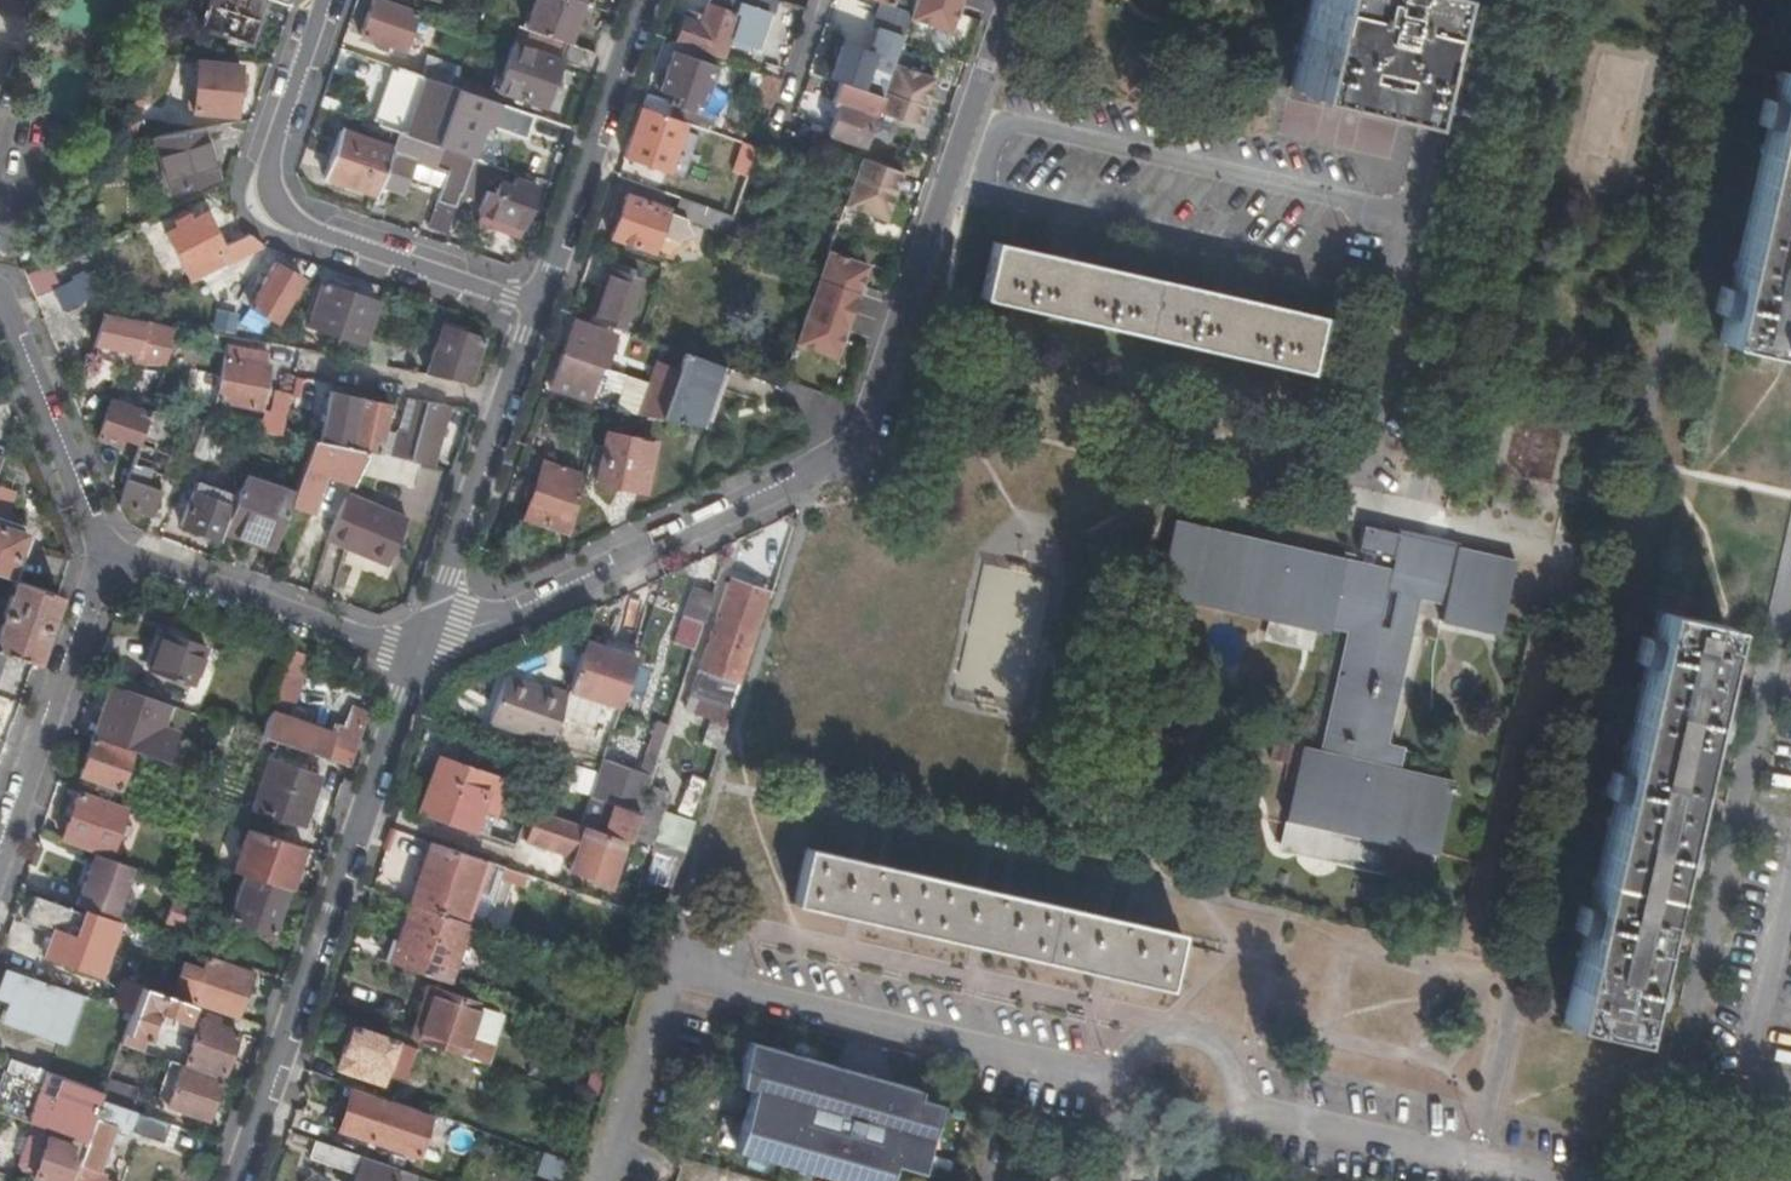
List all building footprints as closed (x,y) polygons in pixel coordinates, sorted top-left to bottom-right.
[(267,0),(210,0),(200,29),(251,46),(267,0)] [(418,11),(384,0),(373,0),(361,36),(404,51),(418,11)] [(580,4),(570,0),(534,0),(525,28),(566,42),(578,10),(580,4)] [(675,41),(720,57),(727,37),(756,47),(768,14),(772,16),(778,1),(775,0),(708,0),(700,23),(683,17),(675,41)] [(909,19),(949,33),(960,0),(915,0),(909,19)] [(1287,87),(1399,113),(1425,0),(1308,0),(1287,87)] [(566,42),(572,44),(583,12),(578,10),(566,42)] [(588,71),(594,52),(572,44),(566,42),(525,28),(520,26),(513,45),(560,61),(588,71)] [(892,65),(901,38),(878,30),(870,53),(843,44),(830,79),(839,82),(880,96),(892,65)] [(544,106),(560,61),(513,45),(502,78),(496,76),(492,87),(544,106)] [(674,102),(644,92),(639,106),(671,117),(674,107),(685,111),(682,121),(708,130),(710,131),(714,116),(693,109),(695,103),(701,105),(716,65),(673,50),(659,90),(676,96),(674,102)] [(450,83),(456,63),(428,53),(421,73),(450,83)] [(238,66),(197,61),(192,112),(233,117),(238,66)] [(932,79),(892,65),(880,96),(875,111),(915,126),(932,79)] [(434,145),(454,89),(395,68),(376,125),(397,132),(434,145)] [(1779,71),(1717,340),(1784,356),(1790,327),(1790,73),(1779,71)] [(780,79),(766,74),(755,103),(770,107),(780,79)] [(875,111),(880,96),(839,82),(830,107),(837,109),(827,136),(862,149),(875,111)] [(491,114),(495,103),(454,89),(434,145),(455,152),(471,107),(491,114)] [(671,117),(639,106),(629,136),(653,144),(647,160),(650,160),(649,162),(675,172),(684,149),(677,146),(679,140),(702,148),(708,130),(682,121),(671,117)] [(562,146),(568,127),(540,118),(533,136),(562,146)] [(801,144),(857,164),(859,158),(862,149),(827,136),(805,128),(803,134),(801,144)] [(215,180),(200,129),(153,136),(170,194),(215,180)] [(324,177),(376,194),(380,182),(392,149),(340,130),(324,177)] [(471,158),(455,152),(434,145),(397,132),(392,149),(380,182),(405,190),(415,161),(436,168),(440,160),(450,164),(448,171),(443,185),(444,186),(430,229),(444,234),(460,191),(471,158)] [(746,177),(756,148),(741,142),(730,172),(746,177)] [(501,181),(505,170),(471,158),(460,191),(477,197),(485,175),(501,181)] [(900,172),(859,158),(857,164),(850,181),(842,205),(883,220),(900,172)] [(436,168),(448,171),(450,164),(440,160),(436,168)] [(819,218),(836,224),(842,205),(850,181),(833,176),(819,218)] [(479,213),(521,228),(535,187),(515,179),(508,199),(486,192),(479,213)] [(687,218),(726,232),(732,217),(685,200),(679,216),(669,213),(670,209),(625,193),(609,237),(654,253),(660,236),(677,243),(692,235),(685,222),(687,218)] [(518,237),(521,228),(479,213),(476,221),(518,237)] [(255,240),(248,234),(223,247),(206,215),(186,226),(183,221),(174,225),(177,231),(166,237),(184,271),(190,268),(196,279),(264,246),(255,240)] [(1318,317),(992,241),(979,297),(1305,371),(1318,317)] [(867,266),(827,252),(813,291),(810,298),(851,312),(867,266)] [(60,289),(68,286),(87,278),(78,253),(49,261),(51,267),(60,289)] [(213,335),(249,341),(252,337),(265,340),(276,322),(277,322),(303,280),(276,263),(260,288),(249,304),(266,315),(258,327),(249,321),(217,316),(213,335)] [(39,298),(60,289),(51,267),(30,276),(39,298)] [(608,267),(589,319),(626,332),(643,280),(608,267)] [(68,309),(95,298),(87,278),(68,286),(60,289),(64,298),(67,305),(68,309)] [(249,304),(260,288),(250,283),(240,298),(249,304)] [(379,302),(324,283),(309,325),(364,344),(379,302)] [(851,312),(810,298),(794,344),(835,358),(851,312)] [(145,322),(120,316),(102,312),(92,344),(134,354),(145,322)] [(573,320),(561,353),(612,371),(614,364),(600,359),(609,332),(573,320)] [(432,375),(469,381),(485,339),(474,335),(476,329),(468,326),(466,332),(443,325),(426,373),(432,375)] [(397,343),(369,338),(361,361),(365,362),(393,367),(397,343)] [(300,350),(269,345),(266,359),(276,366),(295,370),(300,350)] [(234,360),(224,358),(216,400),(259,409),(267,368),(257,365),(259,352),(236,347),(234,360)] [(612,371),(561,353),(550,385),(587,398),(596,373),(610,378),(612,371)] [(661,420),(703,427),(724,368),(684,354),(678,371),(671,392),(661,420)] [(671,392),(678,371),(656,363),(649,384),(671,392)] [(656,419),(661,420),(671,392),(649,384),(627,376),(615,411),(656,419)] [(348,447),(358,398),(330,393),(320,441),(348,447)] [(376,453),(380,433),(386,404),(358,398),(348,447),(366,451),(376,453)] [(140,439),(148,414),(110,401),(98,437),(120,445),(124,434),(140,439)] [(440,427),(447,406),(425,402),(418,401),(408,439),(394,436),(388,456),(418,463),(429,467),(438,435),(444,437),(446,429),(440,427)] [(274,409),(269,433),(282,436),(287,411),(274,409)] [(151,470),(156,471),(177,415),(149,410),(148,414),(140,439),(131,463),(151,470)] [(196,440),(194,446),(214,453),(224,424),(204,420),(201,428),(196,440)] [(186,437),(196,440),(201,428),(191,424),(186,437)] [(653,443),(606,432),(596,480),(644,490),(653,443)] [(388,456),(394,436),(380,433),(376,453),(388,456)] [(353,483),(358,472),(366,452),(311,441),(292,494),(289,505),(313,512),(324,475),(353,483)] [(413,485),(418,463),(388,456),(376,453),(366,451),(366,452),(358,472),(413,485)] [(524,518),(569,533),(581,475),(542,462),(534,487),(528,485),(524,497),(530,499),(524,518)] [(146,485),(151,470),(131,463),(118,502),(153,515),(161,490),(146,485)] [(250,527),(278,537),(289,505),(292,494),(242,477),(232,504),(223,529),(246,537),(250,527)] [(0,483),(0,575),(7,577),(22,534),(2,526),(15,488),(0,483)] [(219,540),(223,529),(232,504),(192,491),(180,525),(219,540)] [(350,491),(328,539),(387,564),(409,516),(350,491)] [(1377,627),(1391,570),(1389,569),(1343,558),(1172,520),(1157,587),(1156,593),(1326,631),(1328,627),(1347,631),(1320,751),(1300,747),(1284,819),(1435,855),(1452,782),(1396,769),(1400,749),(1384,746),(1362,740),(1387,630),(1377,627)] [(1392,556),(1397,533),(1363,525),(1358,549),(1392,556)] [(1447,583),(1455,546),(1397,533),(1392,556),(1389,569),(1391,570),(1447,583)] [(1515,560),(1455,546),(1447,583),(1442,603),(1439,620),(1497,634),(1499,626),(1515,560)] [(1442,603),(1447,583),(1391,570),(1377,627),(1387,630),(1362,740),(1384,746),(1417,597),(1442,603)] [(57,594),(13,579),(0,618),(0,652),(33,664),(57,594)] [(731,707),(767,598),(727,584),(690,693),(731,707)] [(703,623),(712,594),(692,588),(683,616),(703,623)] [(679,615),(671,638),(690,645),(697,622),(679,615)] [(1722,629),(1654,616),(1564,1015),(1630,1030),(1722,629)] [(148,671),(161,630),(155,628),(142,669),(148,671)] [(205,646),(161,630),(148,671),(191,686),(205,646)] [(609,650),(582,641),(566,690),(617,707),(634,658),(609,650)] [(634,658),(636,651),(612,643),(609,650),(634,658)] [(303,663),(288,658),(270,711),(264,729),(262,736),(348,766),(365,718),(349,712),(339,738),(279,717),(282,707),(288,708),(303,663)] [(488,723),(549,742),(565,694),(541,686),(540,689),(503,678),(488,723)] [(160,702),(100,681),(97,688),(107,692),(101,710),(151,727),(160,702)] [(264,729),(270,711),(256,707),(250,724),(264,729)] [(212,719),(202,716),(200,725),(209,728),(212,719)] [(98,719),(92,736),(121,746),(127,730),(98,719)] [(121,746),(92,736),(79,774),(120,788),(133,750),(121,746)] [(650,779),(655,763),(633,756),(627,771),(650,779)] [(302,826),(313,793),(319,776),(270,759),(253,808),(302,826)] [(487,792),(479,812),(493,817),(500,797),(503,788),(488,783),(485,774),(441,759),(435,774),(487,792)] [(432,774),(419,812),(473,831),(479,812),(487,792),(435,774),(432,774)] [(635,844),(653,850),(670,797),(651,791),(635,844)] [(125,810),(79,793),(63,839),(109,856),(125,810)] [(322,799),(313,793),(302,826),(311,829),(322,799)] [(578,824),(583,826),(628,841),(638,813),(587,798),(578,824)] [(578,824),(535,810),(525,839),(571,855),(583,826),(578,824)] [(479,812),(473,831),(486,835),(493,817),(479,812)] [(288,889),(303,847),(250,828),(234,870),(243,873),(288,889)] [(681,855),(686,837),(675,834),(670,852),(681,855)] [(459,920),(480,859),(431,842),(410,903),(459,920)] [(1063,908),(805,848),(793,902),(1009,952),(1166,988),(1179,933),(1063,908)] [(670,890),(680,859),(656,851),(646,881),(670,890)] [(87,910),(114,919),(132,866),(94,852),(76,905),(87,910)] [(272,934),(288,889),(243,873),(227,917),(272,934)] [(82,913),(33,895),(25,918),(53,928),(74,935),(82,913)] [(172,898),(164,921),(193,931),(201,909),(172,898)] [(445,983),(466,922),(459,920),(410,903),(389,964),(445,983)] [(114,919),(87,910),(78,936),(74,935),(53,928),(43,957),(105,978),(124,923),(114,919)] [(191,1002),(236,1017),(251,973),(206,957),(200,975),(192,973),(190,979),(197,982),(191,1002)] [(50,983),(49,986),(5,971),(0,986),(0,995),(20,1002),(12,1024),(69,1045),(87,996),(50,983)] [(131,1012),(140,986),(123,979),(114,1006),(131,1012)] [(408,1038),(417,1041),(437,987),(427,984),(408,1038)] [(190,1002),(141,985),(140,986),(131,1012),(121,1042),(141,1049),(155,1010),(184,1019),(190,1002)] [(417,1041),(484,1064),(490,1043),(467,1035),(472,1019),(478,1002),(437,987),(417,1041)] [(223,1074),(238,1032),(209,1021),(212,1015),(204,1013),(202,1019),(201,1019),(186,1061),(223,1074)] [(467,1035),(490,1043),(496,1027),(472,1019),(467,1035)] [(411,1049),(349,1028),(336,1068),(379,1082),(383,1072),(402,1078),(411,1049)] [(736,1148),(845,1180),(884,1180),(890,1162),(917,1170),(937,1106),(915,1099),(917,1091),(748,1040),(741,1065),(740,1082),(754,1086),(736,1148)] [(208,1118),(221,1080),(181,1067),(168,1105),(208,1118)] [(101,1099),(103,1092),(46,1073),(40,1087),(4,1075),(0,1087),(0,1112),(74,1138),(86,1143),(101,1099)] [(101,1099),(131,1109),(136,1096),(106,1085),(104,1091),(103,1092),(101,1099)] [(338,1129),(351,1089),(341,1086),(328,1126),(338,1129)] [(430,1115),(351,1089),(338,1129),(417,1155),(430,1115)] [(169,1123),(131,1109),(101,1099),(86,1143),(80,1157),(72,1180),(101,1180),(96,1179),(112,1133),(126,1137),(128,1132),(162,1143),(169,1123)] [(74,1155),(80,1157),(86,1143),(74,1138),(71,1145),(33,1132),(24,1136),(15,1162),(20,1171),(34,1176),(31,1180),(65,1180),(74,1155)] [(316,1141),(309,1159),(357,1175),(355,1180),(398,1180),(401,1170),(316,1141)] [(578,1164),(562,1159),(555,1180),(572,1180),(578,1164)]
